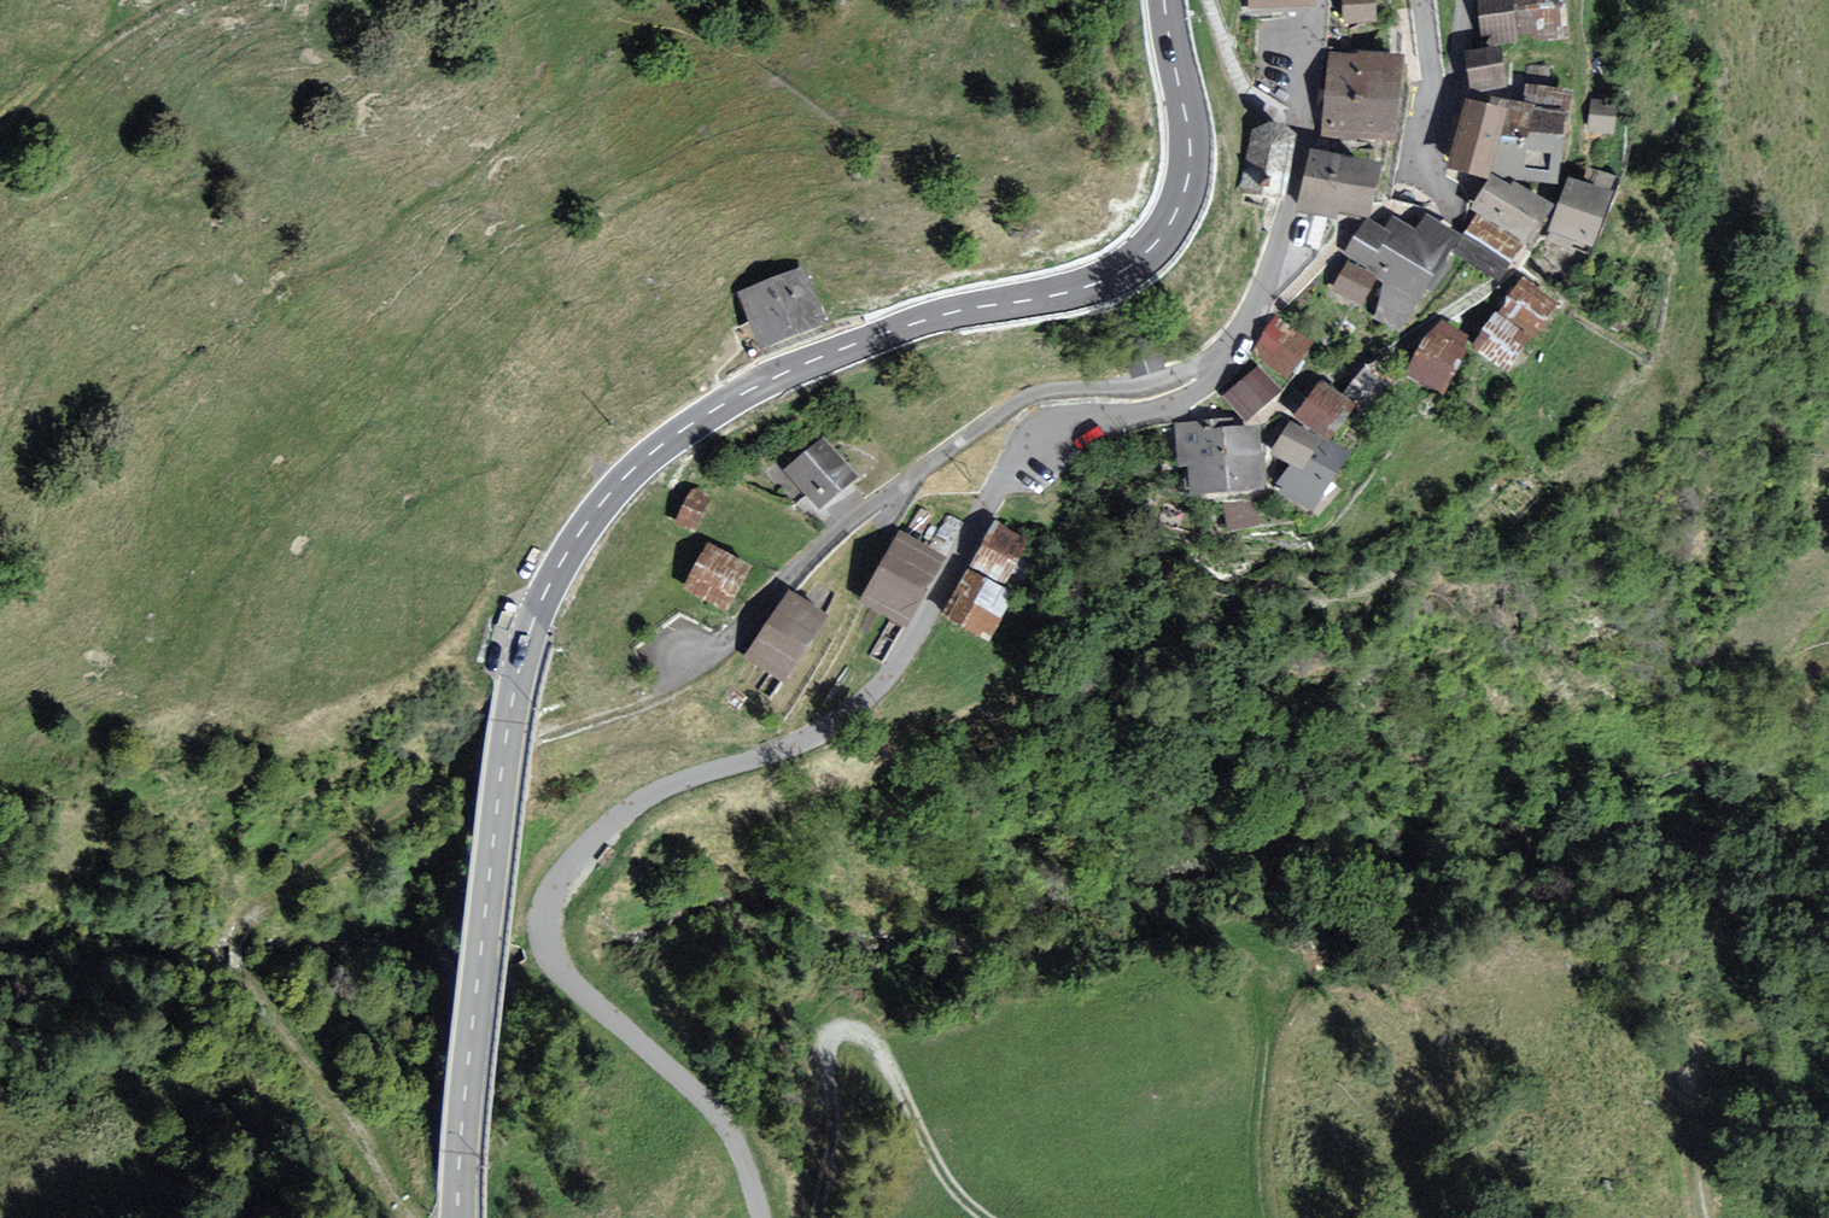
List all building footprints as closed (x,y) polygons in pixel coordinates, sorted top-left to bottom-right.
[(1348,18),(1376,17),(1375,0),(1348,0),(1348,18)] [(1496,41),(1590,34),(1587,0),(1493,0),(1496,41)] [(1523,53),(1484,57),(1488,92),(1527,88),(1523,53)] [(1401,61),(1335,56),(1328,132),(1394,137),(1401,61)] [(1593,112),(1530,100),(1516,173),(1578,184),(1593,112)] [(1527,114),(1482,102),(1465,168),(1510,179),(1516,173),(1527,114)] [(1639,108),(1607,103),(1602,131),(1634,136),(1639,108)] [(1265,126),(1254,133),(1239,196),(1282,200),(1293,144),(1290,135),(1278,126),(1265,126)] [(1377,165),(1313,151),(1301,207),(1332,214),(1333,207),(1366,214),(1377,165)] [(1572,205),(1516,173),(1481,232),(1537,265),(1572,205)] [(1635,196),(1588,180),(1567,242),(1614,257),(1635,196)] [(1403,228),(1378,221),(1359,257),(1400,277),(1391,320),(1413,330),(1455,279),(1474,238),(1439,218),(1432,230),(1409,218),(1403,228)] [(1391,281),(1361,264),(1345,292),(1375,309),(1391,281)] [(802,273),(737,299),(760,356),(825,330),(802,273)] [(1574,306),(1534,281),(1490,351),(1530,376),(1574,306)] [(1331,344),(1292,317),(1269,350),(1308,377),(1331,344)] [(1490,341),(1446,321),(1422,375),(1466,395),(1490,341)] [(1158,339),(1129,346),(1135,375),(1165,368),(1158,339)] [(1419,386),(1388,361),(1366,387),(1397,412),(1419,386)] [(1285,367),(1247,394),(1266,420),(1304,394),(1285,367)] [(1339,383),(1312,420),(1290,454),(1311,461),(1293,484),(1341,511),(1377,453),(1356,438),(1377,405),(1339,383)] [(1225,419),(1191,422),(1195,470),(1209,469),(1212,497),(1293,490),(1293,484),(1290,454),(1287,422),(1226,428),(1225,419)] [(829,441),(792,471),(828,514),(865,484),(829,441)] [(717,500),(697,493),(684,530),(704,537),(717,500)] [(1023,540),(997,526),(976,564),(1003,578),(1023,540)] [(939,555),(902,535),(867,599),(904,619),(939,555)] [(765,568),(716,544),(693,591),(742,615),(765,568)] [(1008,592),(970,572),(947,615),(986,634),(1008,592)] [(841,619),(798,593),(756,661),(799,688),(841,619)]
